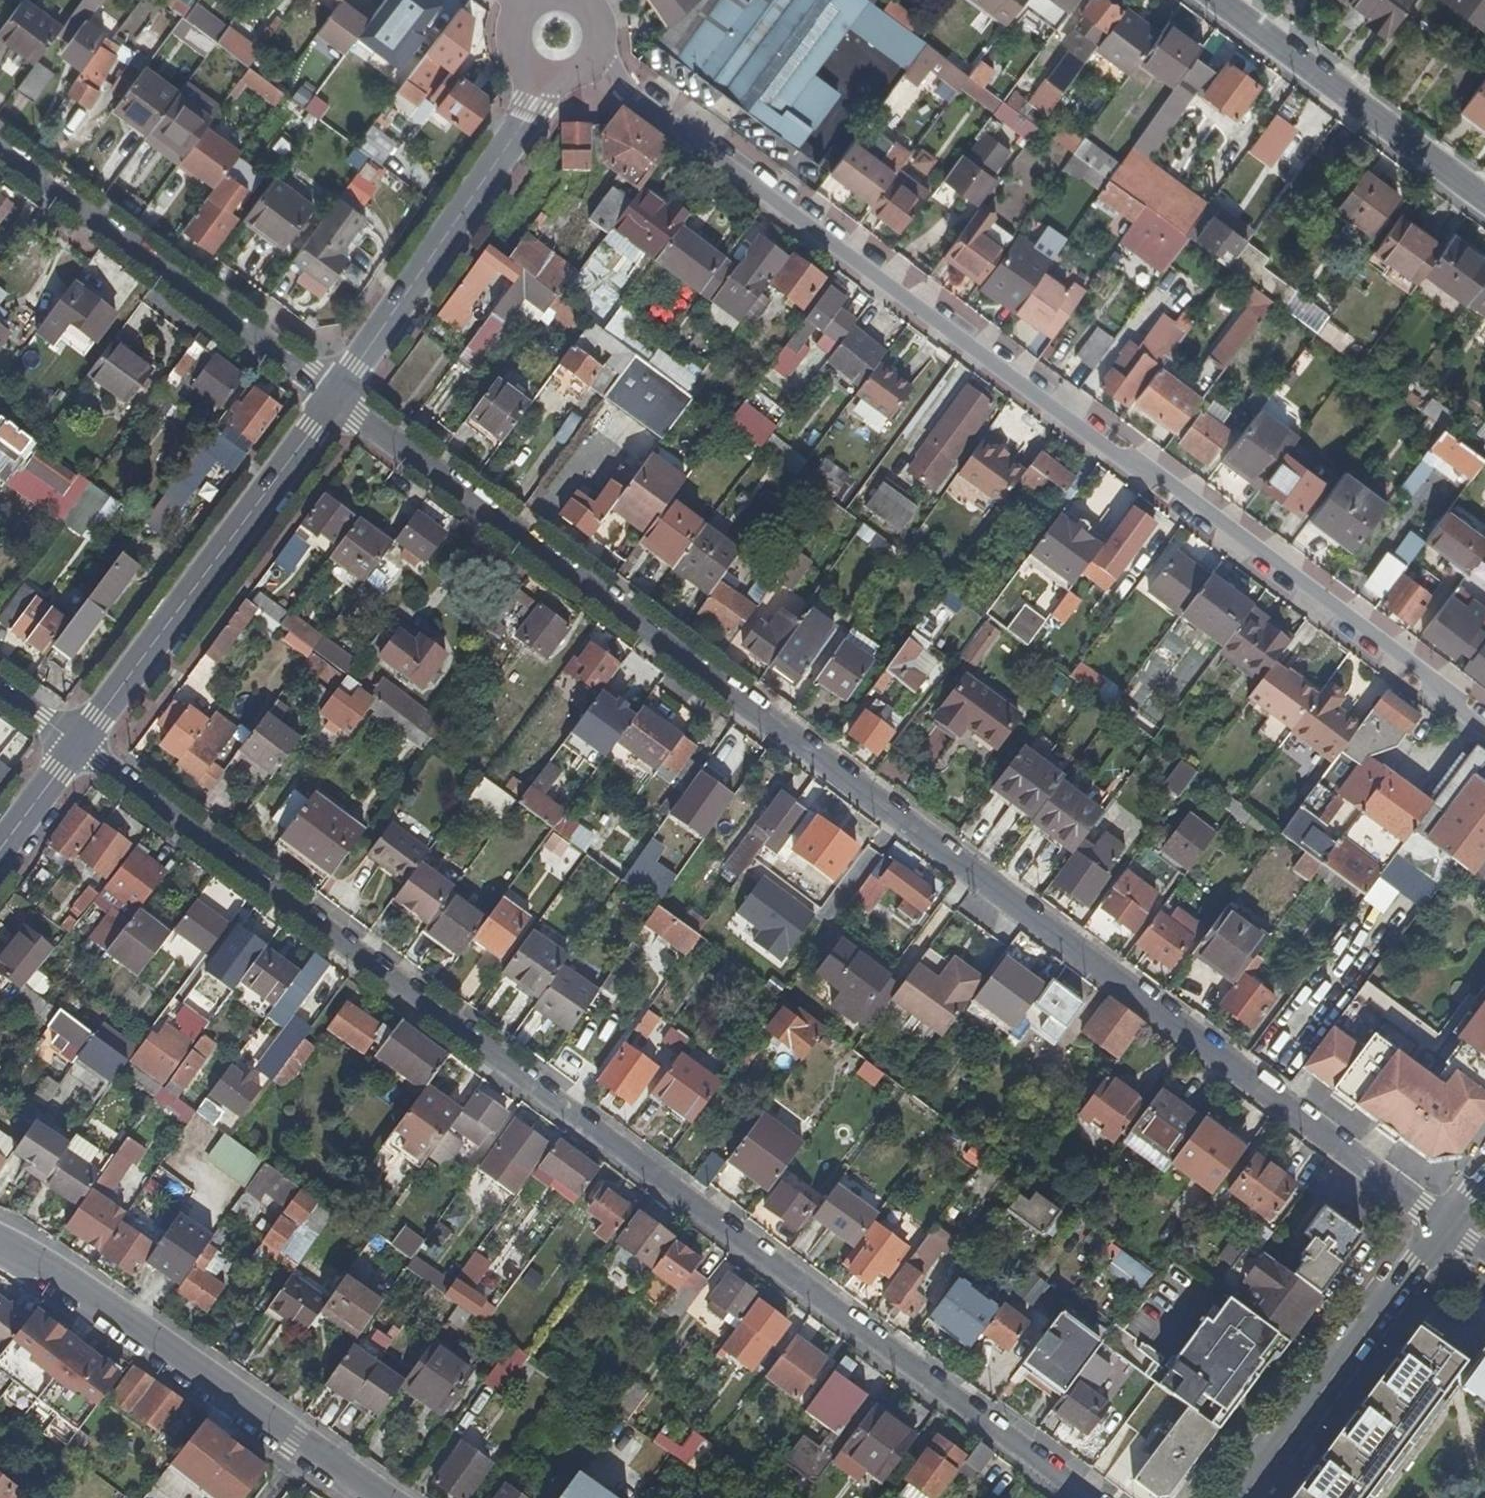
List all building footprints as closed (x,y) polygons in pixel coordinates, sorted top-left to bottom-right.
[(57,30),(53,35),(65,44),(99,0),(79,0),(57,30)] [(160,6),(177,19),(179,21),(190,6),(191,5),(185,0),(164,0),(160,6)] [(409,77),(450,21),(422,0),(409,0),(396,17),(412,29),(388,61),(409,77)] [(683,0),(644,0),(666,34),(691,11),(683,0)] [(691,11),(666,34),(652,47),(796,156),(838,96),(813,78),(850,27),(870,41),(885,20),(879,16),(866,7),(857,0),(702,0),(691,11)] [(1006,30),(1028,0),(966,0),(1006,30)] [(1070,15),(1082,0),(1048,0),(1070,15)] [(1340,10),(1360,24),(1357,28),(1379,44),(1411,0),(1347,0),(1346,2),(1340,10)] [(1478,30),(1484,21),(1484,0),(1439,0),(1478,30)] [(57,30),(19,1),(0,26),(0,39),(32,63),(53,35),(57,30)] [(1093,56),(1119,20),(1092,1),(1078,21),(1083,25),(1067,46),(1074,50),(1048,85),(1057,92),(1052,99),(1058,104),(1093,56)] [(352,15),(337,4),(336,6),(315,35),(343,56),(351,45),(365,25),(352,15)] [(888,4),(879,16),(885,20),(908,37),(916,25),(888,4)] [(190,6),(179,21),(190,29),(211,45),(220,34),(198,18),(201,14),(190,6)] [(1039,41),(1050,32),(1030,7),(1019,15),(1039,41)] [(354,12),(352,15),(365,25),(368,22),(354,12)] [(465,18),(456,12),(450,21),(409,77),(395,95),(413,109),(442,69),(445,71),(467,43),(465,18)] [(1125,13),(1121,18),(1138,30),(1141,26),(1125,13)] [(1119,20),(1093,56),(1126,80),(1138,64),(1157,38),(1141,26),(1138,30),(1121,18),(1119,20)] [(179,21),(177,19),(168,32),(182,42),(190,29),(179,21)] [(220,34),(211,45),(245,70),(245,71),(279,24),(275,21),(250,53),(222,31),(220,34)] [(379,30),(368,22),(365,25),(351,45),(362,53),(379,30)] [(78,71),(100,37),(85,26),(61,59),(78,71)] [(1201,55),(1165,28),(1157,38),(1138,64),(1175,90),(1180,83),(1194,63),(1201,55)] [(115,46),(100,37),(78,71),(64,93),(77,101),(75,103),(84,109),(94,93),(90,90),(111,57),(109,56),(115,46)] [(959,93),(968,81),(926,50),(902,82),(918,93),(936,83),(956,98),(959,93)] [(105,89),(118,99),(141,68),(145,62),(132,53),(105,89)] [(53,78),(32,63),(11,91),(34,108),(53,78)] [(1258,92),(1227,69),(1218,81),(1194,63),(1180,83),(1202,100),(1199,106),(1230,130),(1258,92)] [(980,65),(968,81),(981,91),(993,75),(980,65)] [(255,66),(250,74),(260,82),(265,74),(255,66)] [(109,111),(144,137),(176,93),(141,68),(118,99),(109,111)] [(245,70),(238,81),(274,107),(281,98),(273,92),(260,82),(250,74),(245,71),(245,70)] [(1455,115),(1484,137),(1484,74),(1455,115)] [(1033,83),(1025,77),(1003,107),(1037,132),(1047,120),(1020,100),(1033,83)] [(434,113),(469,139),(492,105),(457,80),(453,86),(447,82),(437,96),(443,101),(434,113)] [(302,81),(292,98),(305,105),(315,88),(302,81)] [(995,118),(1003,107),(981,91),(968,81),(959,93),(994,119),(995,118)] [(319,118),(329,105),(315,95),(305,108),(319,118)] [(288,98),(280,111),(298,121),(306,108),(288,98)] [(375,121),(386,129),(398,113),(387,105),(375,121)] [(1029,143),(1037,132),(1003,107),(995,118),(1029,143)] [(307,133),(314,123),(304,115),(296,125),(307,133)] [(640,190),(666,154),(666,153),(665,152),(666,151),(641,132),(619,116),(606,132),(601,139),(602,158),(602,164),(621,179),(589,225),(606,237),(610,232),(640,190)] [(1279,152),(1302,169),(1327,135),(1304,118),(1279,152)] [(948,180),(982,207),(1000,182),(992,176),(1009,153),(992,140),(1001,127),(993,121),(982,134),(985,136),(969,158),(966,156),(948,180)] [(133,151),(114,177),(136,194),(157,166),(146,158),(165,132),(156,125),(135,153),(133,151)] [(373,125),(357,146),(380,164),(397,144),(373,125)] [(1059,128),(1049,141),(1070,156),(1080,143),(1059,128)] [(175,167),(174,168),(188,178),(191,174),(213,190),(224,175),(239,155),(203,129),(201,132),(187,151),(175,167)] [(590,158),(590,131),(562,130),(561,133),(561,175),(589,177),(590,158)] [(606,132),(590,131),(590,158),(602,158),(601,139),(606,132)] [(1080,143),(1070,156),(1106,183),(1117,168),(1081,141),(1080,143)] [(175,167),(187,151),(173,142),(162,157),(175,167)] [(413,182),(423,168),(396,148),(385,162),(413,182)] [(845,190),(872,210),(891,185),(910,160),(893,148),(884,161),(888,164),(883,171),(868,160),(845,190)] [(910,168),(930,175),(937,157),(917,149),(910,168)] [(1117,168),(1106,183),(1141,211),(1181,240),(1209,206),(1132,149),(1117,168)] [(346,196),(368,206),(384,172),(362,162),(346,196)] [(246,191),(224,175),(213,190),(181,232),(210,253),(234,221),(227,216),(246,191)] [(1364,176),(1333,218),(1349,230),(1353,224),(1369,236),(1396,200),(1364,176)] [(312,209),(272,180),(242,221),(282,250),(312,209)] [(1141,211),(1106,183),(1094,201),(1130,227),(1141,211)] [(869,215),(903,240),(925,210),(891,185),(872,210),(869,215)] [(144,211),(155,220),(174,198),(164,189),(144,211)] [(662,205),(640,190),(610,232),(645,257),(655,265),(678,233),(687,221),(663,203),(662,205)] [(10,202),(0,195),(0,216),(10,202)] [(334,203),(289,264),(326,291),(346,265),(336,258),(361,223),(334,203)] [(1181,240),(1141,211),(1130,227),(1123,237),(1167,269),(1185,244),(1181,240)] [(945,256),(981,282),(1010,241),(989,226),(992,222),(978,212),(945,256)] [(541,215),(506,265),(520,276),(554,300),(557,303),(577,275),(535,244),(540,238),(535,234),(547,219),(541,215)] [(1187,246),(1223,273),(1242,248),(1206,221),(1187,246)] [(1397,224),(1371,258),(1413,288),(1419,279),(1438,254),(1397,224)] [(645,257),(610,232),(606,237),(599,246),(634,272),(645,257)] [(722,266),(678,233),(655,265),(654,266),(698,298),(722,266)] [(705,316),(729,334),(784,260),(759,241),(743,261),(741,259),(707,304),(712,307),(705,316)] [(1419,279),(1462,311),(1468,304),(1484,280),(1484,270),(1447,242),(1438,254),(1419,279)] [(1242,248),(1223,273),(1230,278),(1245,289),(1267,305),(1279,289),(1257,273),(1263,264),(1242,248)] [(485,250),(435,319),(445,327),(458,309),(463,313),(481,289),(483,291),(495,274),(512,287),(520,276),(506,265),(485,250)] [(991,278),(982,291),(1009,310),(1031,279),(1002,258),(989,276),(991,278)] [(821,284),(788,260),(767,288),(800,313),(821,284)] [(512,287),(456,362),(469,371),(513,311),(535,327),(554,300),(520,276),(512,287)] [(1065,294),(1041,276),(1032,289),(1014,313),(1052,340),(1084,295),(1071,286),(1065,294)] [(1155,287),(1159,305),(1188,297),(1184,280),(1155,287)] [(1468,304),(1484,316),(1484,280),(1468,304)] [(1279,289),(1267,305),(1279,314),(1292,298),(1280,288),(1279,289)] [(852,328),(836,316),(846,303),(828,289),(790,342),(799,349),(816,326),(840,344),(849,333),(852,328)] [(1206,366),(1217,374),(1267,305),(1245,289),(1233,305),(1244,313),(1206,366)] [(75,299),(64,291),(30,335),(47,349),(64,327),(89,346),(112,317),(80,293),(75,299)] [(1292,298),(1279,314),(1303,332),(1316,315),(1292,298)] [(769,307),(759,300),(745,319),(762,332),(768,323),(761,318),(769,307)] [(620,311),(602,336),(606,340),(623,352),(633,359),(646,370),(654,359),(624,337),(635,322),(620,311)] [(1324,322),(1316,315),(1303,332),(1312,338),(1324,322)] [(1324,322),(1312,338),(1350,367),(1352,369),(1364,353),(1324,322)] [(587,326),(569,351),(577,357),(596,332),(587,326)] [(884,358),(849,333),(840,344),(824,366),(859,392),(875,369),(884,358)] [(1098,386),(1131,411),(1132,410),(1157,377),(1179,347),(1161,334),(1144,358),(1142,356),(1132,369),(1119,358),(1098,386)] [(623,352),(606,340),(599,351),(614,363),(623,352)] [(1074,360),(1091,372),(1105,353),(1088,341),(1074,360)] [(110,342),(86,374),(126,403),(150,371),(110,342)] [(191,343),(143,407),(166,424),(191,392),(216,411),(239,380),(205,355),(197,366),(192,363),(201,351),(191,343)] [(556,368),(601,402),(602,401),(619,377),(605,366),(600,374),(577,357),(569,351),(556,368)] [(654,359),(646,370),(654,375),(663,362),(656,356),(654,359)] [(646,370),(633,359),(619,377),(602,401),(660,444),(691,403),(686,399),(670,387),(654,375),(646,370)] [(663,362),(654,375),(670,387),(680,374),(663,362)] [(1199,367),(1191,378),(1206,389),(1214,378),(1199,367)] [(911,395),(875,369),(859,392),(852,402),(888,428),(911,395)] [(680,374),(670,387),(686,399),(696,386),(680,374)] [(1157,377),(1132,410),(1171,437),(1206,389),(1191,378),(1179,394),(1157,377)] [(464,422),(497,448),(526,409),(492,384),(464,422)] [(1240,408),(1252,418),(1268,397),(1255,388),(1240,408)] [(227,426),(253,446),(278,414),(251,394),(240,409),(236,406),(228,417),(232,419),(227,426)] [(989,415),(966,398),(926,452),(928,454),(909,481),(930,496),(989,415)] [(728,424),(759,448),(777,426),(745,401),(728,424)] [(1208,409),(1201,418),(1212,427),(1219,417),(1208,409)] [(1198,416),(1175,446),(1204,467),(1226,437),(1212,427),(1201,418),(1198,416)] [(2,421),(0,425),(0,445),(11,453),(0,468),(0,473),(8,479),(33,445),(2,421)] [(1248,423),(1219,462),(1247,483),(1276,444),(1248,423)] [(1438,433),(1394,492),(1404,499),(1435,457),(1469,483),(1482,466),(1438,433)] [(770,439),(759,454),(795,480),(806,465),(770,439)] [(215,468),(229,479),(245,457),(225,442),(215,456),(221,461),(215,468)] [(85,483),(33,445),(8,479),(6,482),(16,490),(26,478),(25,471),(58,495),(46,513),(57,521),(85,483)] [(979,445),(954,480),(998,512),(1014,490),(1018,484),(1024,476),(979,445)] [(611,511),(646,536),(670,504),(686,482),(652,456),(634,481),(611,511)] [(1281,458),(1258,489),(1295,517),(1319,486),(1281,458)] [(1036,459),(1026,473),(1042,484),(1060,497),(1070,484),(1036,459)] [(822,463),(814,475),(838,492),(847,480),(822,463)] [(611,511),(634,481),(620,471),(597,502),(588,495),(583,503),(575,497),(558,519),(589,542),(611,511)] [(1042,484),(1026,473),(1024,476),(1018,484),(1034,496),(1042,484)] [(1341,475),(1305,522),(1348,554),(1383,506),(1341,475)] [(1052,508),(1060,513),(1081,484),(1074,478),(1070,484),(1060,497),(1052,508)] [(1034,496),(1018,484),(1014,490),(1029,502),(1034,496)] [(912,511),(879,487),(862,512),(895,536),(912,511)] [(351,519),(327,501),(304,532),(316,541),(320,536),(331,545),(351,519)] [(702,530),(704,528),(670,504),(646,536),(641,544),(655,554),(652,559),(670,573),(672,571),(702,530)] [(155,505),(141,525),(155,536),(170,516),(155,505)] [(1104,545),(1060,513),(1028,560),(1071,591),(1097,553),(1104,545)] [(1104,545),(1097,553),(1115,566),(1144,527),(1126,514),(1104,545)] [(417,516),(399,540),(423,558),(442,534),(417,516)] [(1424,542),(1467,573),(1484,549),(1484,548),(1444,517),(1424,542)] [(354,523),(327,559),(362,584),(389,548),(354,523)] [(723,578),(739,557),(702,530),(672,571),(709,597),(723,578)] [(877,541),(866,533),(859,544),(869,551),(877,541)] [(1389,562),(1402,572),(1410,562),(1423,545),(1409,535),(1389,562)] [(291,538),(276,559),(289,568),(304,548),(291,538)] [(811,564),(795,553),(787,564),(774,582),(790,593),(811,564)] [(119,554),(48,650),(66,664),(137,568),(119,554)] [(1146,593),(1178,617),(1180,615),(1207,578),(1174,554),(1146,593)] [(774,582),(787,564),(779,558),(766,576),(762,573),(742,602),(732,595),(737,588),(723,578),(709,597),(695,617),(725,639),(737,622),(743,626),(774,582)] [(1363,587),(1381,600),(1399,576),(1402,572),(1389,562),(1384,558),(1363,587)] [(1381,600),(1376,607),(1409,630),(1431,600),(1399,576),(1381,600)] [(1207,578),(1180,615),(1222,647),(1242,619),(1250,609),(1207,578)] [(20,587),(0,615),(0,621),(42,652),(65,621),(20,587)] [(1456,587),(1418,637),(1448,661),(1456,650),(1468,659),(1484,637),(1484,609),(1456,587)] [(541,665),(565,634),(514,594),(507,605),(517,612),(512,620),(522,627),(511,641),(541,665)] [(243,603),(200,659),(211,666),(234,636),(235,637),(255,612),(243,603)] [(1006,631),(1028,647),(1047,621),(1025,605),(1006,631)] [(1251,607),(1250,609),(1242,619),(1261,633),(1265,627),(1288,643),(1292,638),(1251,607)] [(311,652),(323,635),(289,612),(277,629),(311,652)] [(766,669),(797,626),(781,615),(767,633),(758,626),(741,651),(766,669)] [(824,630),(804,617),(797,626),(766,669),(795,690),(813,665),(804,658),(824,630)] [(391,618),(387,624),(416,645),(425,643),(391,618)] [(1222,647),(1214,658),(1255,688),(1280,654),(1288,643),(1265,627),(1261,633),(1242,619),(1222,647)] [(919,622),(908,638),(921,647),(932,632),(919,622)] [(978,623),(954,657),(973,671),(997,636),(978,623)] [(416,645),(387,624),(366,652),(420,692),(445,659),(438,653),(440,647),(432,641),(425,643),(416,645)] [(833,637),(824,630),(804,658),(813,665),(833,637)] [(1460,669),(1484,688),(1484,637),(1468,659),(1460,669)] [(893,683),(913,697),(920,686),(901,672),(914,655),(917,658),(924,649),(921,647),(908,638),(882,674),(893,683)] [(320,640),(310,653),(346,680),(356,666),(320,640)] [(840,644),(813,683),(843,704),(870,665),(840,644)] [(589,682),(601,692),(618,670),(589,648),(576,666),(585,673),(582,677),(589,682)] [(1286,653),(1280,654),(1255,688),(1243,704),(1288,736),(1291,732),(1320,693),(1304,681),(1302,684),(1292,677),(1294,674),(1298,668),(1297,661),(1286,653)] [(341,679),(312,658),(298,675),(309,683),(313,678),(333,691),(341,679)] [(1076,668),(1066,682),(1088,697),(1097,684),(1076,668)] [(882,674),(871,689),(883,697),(893,683),(882,674)] [(1302,684),(1304,681),(1294,674),(1292,677),(1302,684)] [(1320,693),(1291,732),(1332,762),(1359,725),(1335,708),(1347,691),(1330,679),(1320,693)] [(1094,702),(1108,712),(1116,702),(1123,693),(1107,681),(1093,701),(1094,702)] [(600,694),(601,692),(589,682),(573,702),(586,712),(600,694)] [(962,726),(970,731),(990,704),(961,682),(931,723),(953,739),(962,726)] [(1389,684),(1359,725),(1332,762),(1276,838),(1301,856),(1318,869),(1327,876),(1360,901),(1377,878),(1393,856),(1435,888),(1451,866),(1470,879),(1484,859),(1484,792),(1469,780),(1484,760),(1470,749),(1426,810),(1363,762),(1371,736),(1391,752),(1415,720),(1389,702),(1398,690),(1389,684)] [(299,703),(318,717),(318,716),(328,703),(310,689),(299,703)] [(349,705),(335,694),(328,703),(318,716),(343,735),(367,702),(357,694),(349,705)] [(634,720),(600,694),(586,712),(570,734),(604,759),(613,747),(634,720)] [(167,733),(158,746),(177,760),(205,722),(186,709),(184,712),(171,702),(155,723),(167,733)] [(1116,702),(1108,712),(1128,727),(1135,717),(1116,702)] [(970,731),(967,734),(991,752),(1014,721),(990,704),(970,731)] [(872,707),(865,716),(880,727),(889,713),(880,707),(877,711),(872,707)] [(634,720),(613,747),(653,776),(660,768),(680,741),(640,711),(634,720)] [(234,727),(213,712),(205,722),(177,760),(172,767),(207,793),(221,773),(209,765),(220,751),(213,746),(220,738),(224,741),(234,727)] [(845,739),(873,759),(890,734),(880,727),(865,716),(862,714),(845,739)] [(299,742),(264,716),(238,751),(273,777),(299,742)] [(430,743),(402,721),(392,735),(421,756),(430,743)] [(1391,752),(1371,736),(1363,762),(1391,752)] [(680,741),(660,768),(674,778),(694,751),(680,741)] [(984,796),(1014,818),(1044,774),(1015,753),(984,796)] [(1174,799),(1192,774),(1178,764),(1160,789),(1174,799)] [(534,820),(550,832),(562,816),(539,799),(555,777),(544,768),(531,785),(515,806),(534,820)] [(720,791),(698,774),(672,810),(658,830),(619,884),(654,909),(670,885),(649,870),(680,829),(688,835),(720,791)] [(1014,818),(1026,827),(1055,786),(1058,783),(1044,774),(1014,818)] [(506,799),(515,806),(531,785),(522,778),(506,799)] [(1026,827),(1069,857),(1078,846),(1098,817),(1055,786),(1026,827)] [(1227,817),(1235,807),(1217,793),(1209,804),(1227,817)] [(269,824),(283,835),(305,806),(290,795),(269,824)] [(583,795),(565,820),(577,828),(565,844),(581,855),(611,815),(583,795)] [(283,835),(277,844),(328,881),(362,835),(311,797),(305,806),(283,835)] [(718,872),(733,883),(758,848),(788,808),(774,797),(718,872)] [(788,808),(758,848),(774,859),(808,813),(792,802),(788,808)] [(648,824),(658,830),(672,810),(663,803),(654,815),(639,804),(632,812),(648,824)] [(95,829),(71,809),(44,843),(69,862),(95,829)] [(853,848),(812,818),(788,850),(829,880),(853,848)] [(1158,855),(1185,875),(1211,839),(1184,820),(1158,855)] [(619,884),(658,830),(648,824),(610,877),(619,884)] [(127,849),(100,828),(76,859),(102,880),(127,849)] [(367,858),(405,885),(406,883),(427,856),(389,828),(367,858)] [(1098,839),(1094,844),(1115,859),(1119,854),(1098,839)] [(1106,893),(1110,887),(1101,880),(1115,859),(1094,844),(1088,853),(1078,846),(1069,857),(1071,858),(1050,886),(1090,914),(1106,893)] [(136,913),(155,889),(172,867),(168,864),(161,873),(143,860),(147,856),(136,847),(132,852),(131,853),(106,890),(136,913)] [(1318,869),(1301,856),(1290,872),(1307,885),(1318,869)] [(1419,909),(1435,888),(1393,856),(1377,878),(1419,909)] [(1470,879),(1484,891),(1484,859),(1470,879)] [(875,864),(862,881),(873,889),(885,871),(875,864)] [(1327,876),(1318,869),(1307,885),(1303,891),(1311,897),(1327,876)] [(885,871),(873,889),(878,893),(898,907),(899,908),(912,890),(885,871)] [(1110,887),(1106,893),(1109,896),(1111,894),(1138,914),(1151,896),(1120,873),(1110,887)] [(758,878),(729,918),(754,936),(747,946),(777,968),(813,918),(758,878)] [(862,881),(847,902),(857,910),(870,893),(876,897),(878,893),(873,889),(862,881)] [(513,882),(497,904),(506,910),(523,889),(513,882)] [(435,905),(406,883),(405,885),(388,908),(416,930),(435,905)] [(78,920),(96,897),(88,890),(69,913),(78,920)] [(931,904),(912,890),(899,908),(915,919),(918,921),(931,904)] [(1111,894),(1109,896),(1097,913),(1128,935),(1141,916),(1138,914),(1111,894)] [(483,923),(448,897),(421,932),(457,959),(468,944),(483,923)] [(227,929),(194,904),(172,933),(205,958),(227,929)] [(483,923),(468,944),(495,964),(525,924),(506,910),(497,904),(483,923)] [(899,908),(898,907),(889,919),(907,931),(915,919),(899,908)] [(692,937),(654,909),(641,927),(685,960),(699,942),(692,937)] [(1222,912),(1190,956),(1232,987),(1237,979),(1250,962),(1264,943),(1222,912)] [(168,938),(136,913),(127,925),(112,945),(104,955),(136,980),(137,979),(156,954),(168,938)] [(1188,940),(1155,915),(1131,947),(1165,972),(1188,940)] [(112,945),(127,925),(115,916),(100,936),(112,945)] [(245,974),(243,973),(267,941),(243,923),(224,950),(238,960),(234,966),(216,992),(201,981),(187,1000),(197,1008),(192,1016),(194,1018),(184,1030),(196,1040),(239,983),(245,974)] [(19,992),(49,953),(21,933),(0,961),(0,977),(19,992)] [(529,935),(499,977),(535,1003),(559,969),(565,961),(529,935)] [(858,1024),(869,1032),(890,1003),(901,989),(889,980),(892,977),(841,939),(813,977),(839,996),(829,1009),(855,1028),(858,1024)] [(612,969),(621,976),(638,951),(629,945),(612,969)] [(299,975),(264,949),(245,974),(239,983),(273,1009),(299,975)] [(327,967),(312,956),(299,975),(273,1009),(265,1021),(279,1032),(327,967)] [(934,983),(943,989),(959,967),(950,960),(934,983)] [(971,1002),(1010,1031),(1041,989),(1001,960),(971,1002)] [(1250,962),(1237,979),(1245,985),(1258,967),(1250,962)] [(1292,994),(1307,974),(1297,966),(1282,987),(1292,994)] [(901,989),(890,1003),(939,1039),(981,983),(959,967),(943,989),(934,983),(916,969),(901,989)] [(594,995),(559,969),(535,1003),(530,1009),(566,1035),(594,995)] [(612,969),(596,991),(606,997),(621,976),(612,969)] [(1245,985),(1237,979),(1232,987),(1215,1010),(1251,1035),(1273,1005),(1245,985)] [(1010,1031),(1005,1039),(1014,1045),(1025,1030),(1034,1037),(1038,1031),(1053,1043),(1079,1007),(1046,982),(1041,989),(1010,1031)] [(1471,1002),(1469,1000),(1461,1011),(1484,1029),(1484,983),(1471,1002)] [(1461,1011),(1439,1040),(1364,984),(1354,997),(1484,1095),(1484,1029),(1461,1011)] [(1354,997),(1300,1071),(1427,1166),(1455,1158),(1484,1118),(1484,1095),(1354,997)] [(1116,1064),(1142,1029),(1105,1002),(1079,1036),(1116,1064)] [(380,1030),(345,1004),(326,1030),(361,1056),(380,1030)] [(645,1014),(632,1033),(644,1042),(658,1023),(645,1014)] [(823,1034),(810,1024),(804,1031),(780,1014),(765,1034),(802,1061),(823,1034)] [(90,1041),(56,1017),(46,1032),(54,1038),(47,1048),(72,1066),(85,1047),(90,1041)] [(446,1063),(397,1026),(375,1056),(424,1092),(427,1089),(446,1063)] [(669,1026),(658,1044),(678,1057),(690,1039),(669,1026)] [(164,1031),(158,1040),(168,1047),(174,1039),(164,1031)] [(1038,1031),(1034,1037),(1049,1048),(1053,1043),(1038,1031)] [(270,1084),(299,1045),(284,1033),(254,1074),(269,1085),(270,1084)] [(299,1045),(270,1084),(282,1092),(317,1045),(305,1036),(299,1045)] [(202,1038),(162,1094),(174,1103),(188,1083),(196,1089),(206,1075),(198,1070),(214,1047),(202,1038)] [(159,1091),(189,1050),(174,1039),(168,1047),(158,1040),(147,1056),(138,1049),(125,1067),(159,1091)] [(125,1067),(90,1041),(85,1047),(121,1072),(125,1067)] [(630,1069),(637,1060),(629,1054),(623,1063),(630,1069)] [(614,1057),(593,1085),(625,1108),(645,1080),(630,1069),(623,1063),(614,1057)] [(676,1058),(647,1096),(687,1126),(716,1088),(676,1058)] [(630,1069),(645,1080),(652,1071),(637,1060),(630,1069)] [(856,1075),(874,1088),(884,1074),(865,1061),(856,1075)] [(229,1070),(207,1099),(235,1120),(257,1090),(229,1070)] [(54,1115),(78,1078),(71,1073),(62,1086),(46,1076),(30,1099),(54,1115)] [(1106,1077),(1074,1118),(1087,1128),(1090,1124),(1099,1131),(1097,1135),(1112,1146),(1141,1107),(1146,1111),(1159,1094),(1160,1093),(1148,1084),(1136,1100),(1106,1077)] [(460,1114),(427,1089),(424,1092),(389,1138),(404,1149),(400,1154),(419,1169),(427,1158),(448,1131),(450,1127),(460,1114)] [(506,1117),(475,1093),(460,1114),(450,1127),(467,1139),(469,1136),(482,1146),(491,1133),(493,1134),(506,1117)] [(1146,1111),(1128,1136),(1170,1166),(1200,1125),(1159,1094),(1146,1111)] [(202,1107),(194,1117),(228,1141),(233,1135),(225,1130),(228,1126),(202,1107)] [(724,1164),(766,1196),(801,1150),(760,1118),(724,1164)] [(508,1119),(471,1173),(508,1197),(544,1143),(508,1119)] [(1200,1125),(1170,1166),(1168,1169),(1209,1198),(1242,1154),(1200,1125)] [(44,1181),(66,1150),(31,1126),(16,1149),(35,1163),(30,1171),(44,1181)] [(453,1134),(448,1131),(427,1158),(441,1169),(458,1145),(450,1139),(453,1134)] [(1170,1166),(1128,1136),(1120,1147),(1162,1177),(1168,1169),(1170,1166)] [(554,1142),(534,1170),(575,1199),(595,1172),(554,1142)] [(243,1191),(261,1165),(234,1146),(225,1158),(234,1165),(225,1178),(243,1191)] [(44,1181),(79,1206),(101,1175),(66,1150),(44,1181)] [(79,1206),(65,1227),(93,1246),(111,1220),(92,1207),(126,1158),(117,1152),(101,1175),(79,1206)] [(704,1192),(724,1164),(711,1154),(690,1182),(704,1192)] [(1291,1188),(1253,1159),(1226,1195),(1264,1224),(1291,1188)] [(281,1211),(295,1191),(261,1165),(243,1191),(229,1212),(241,1221),(259,1196),(281,1211)] [(797,1229),(801,1233),(811,1220),(817,1211),(782,1185),(764,1211),(794,1233),(797,1229)] [(606,1214),(619,1223),(629,1210),(629,1209),(598,1187),(588,1201),(606,1214)] [(817,1211),(811,1220),(852,1251),(870,1226),(876,1218),(835,1188),(827,1198),(817,1211)] [(262,1259),(288,1277),(330,1216),(298,1193),(250,1263),(257,1268),(262,1259)] [(634,1214),(640,1218),(651,1202),(640,1194),(629,1209),(629,1210),(634,1214)] [(1016,1199),(1004,1215),(1037,1240),(1056,1215),(1030,1195),(1023,1204),(1016,1199)] [(1300,1268),(1291,1280),(1316,1298),(1317,1299),(1339,1268),(1337,1267),(1358,1239),(1320,1211),(1303,1235),(1312,1241),(1295,1264),(1300,1268)] [(610,1237),(619,1223),(606,1214),(597,1228),(610,1237)] [(611,1246),(647,1272),(670,1239),(640,1218),(634,1214),(611,1246)] [(206,1245),(209,1241),(173,1217),(153,1246),(119,1222),(98,1252),(131,1276),(144,1257),(180,1282),(202,1251),(206,1245)] [(405,1226),(391,1244),(410,1259),(424,1242),(405,1226)] [(852,1251),(840,1267),(865,1285),(874,1273),(882,1278),(903,1250),(870,1226),(852,1251)] [(933,1226),(903,1267),(916,1277),(935,1251),(942,1256),(954,1241),(933,1226)] [(1244,1245),(1256,1254),(1269,1237),(1257,1229),(1244,1245)] [(223,1235),(216,1230),(209,1241),(206,1245),(213,1250),(223,1235)] [(1244,1245),(1233,1237),(1216,1259),(1253,1287),(1240,1305),(1226,1295),(1224,1298),(1228,1301),(1284,1342),(1316,1298),(1291,1280),(1256,1254),(1244,1245)] [(1103,1249),(1088,1238),(1074,1258),(1088,1268),(1103,1249)] [(673,1242),(651,1272),(675,1290),(689,1271),(697,1260),(673,1242)] [(1150,1278),(1110,1248),(1095,1267),(1136,1298),(1150,1278)] [(212,1258),(202,1251),(180,1282),(170,1297),(201,1318),(218,1293),(202,1282),(209,1271),(205,1268),(212,1258)] [(409,1261),(404,1269),(443,1297),(454,1281),(414,1254),(409,1261)] [(454,1281),(443,1297),(463,1310),(476,1319),(483,1325),(494,1310),(470,1293),(486,1269),(470,1259),(454,1281)] [(903,1267),(880,1298),(908,1319),(919,1304),(917,1302),(922,1295),(912,1288),(919,1279),(916,1277),(903,1267)] [(689,1271),(675,1290),(658,1313),(674,1324),(704,1282),(689,1271)] [(675,1290),(651,1272),(634,1296),(658,1313),(675,1290)] [(381,1302),(342,1276),(324,1302),(316,1314),(354,1340),(381,1302)] [(706,1302),(737,1324),(738,1323),(753,1302),(756,1297),(725,1276),(706,1302)] [(324,1302),(288,1277),(267,1306),(304,1332),(316,1314),(324,1302)] [(953,1285),(925,1321),(967,1351),(979,1334),(994,1315),(953,1285)] [(1284,1342),(1228,1301),(1160,1391),(1187,1411),(1217,1433),(1284,1342)] [(24,1320),(5,1306),(0,1302),(0,1353),(24,1320)] [(5,1306),(24,1320),(26,1318),(27,1316),(7,1302),(5,1306)] [(753,1302),(738,1323),(748,1330),(770,1345),(784,1326),(785,1324),(753,1302)] [(994,1315),(979,1334),(1006,1354),(1026,1328),(999,1308),(994,1315)] [(476,1319),(463,1310),(453,1323),(466,1332),(476,1319)] [(1100,1346),(1103,1342),(1062,1311),(1015,1374),(1056,1405),(1089,1360),(1090,1360),(1097,1349),(1100,1346)] [(60,1453),(113,1382),(26,1318),(24,1320),(0,1353),(0,1408),(60,1453)] [(748,1330),(738,1323),(737,1324),(720,1348),(730,1355),(748,1330)] [(765,1375),(795,1334),(784,1326),(770,1345),(750,1376),(760,1382),(765,1375)] [(1467,1369),(1415,1331),(1290,1497),(1372,1497),(1455,1388),(1484,1410),(1484,1344),(1467,1369)] [(795,1334),(765,1375),(796,1397),(825,1355),(795,1334)] [(349,1400),(380,1422),(405,1388),(407,1385),(352,1344),(322,1388),(345,1405),(349,1400)] [(407,1385),(405,1388),(422,1400),(425,1397),(447,1413),(475,1375),(436,1346),(407,1385)] [(530,1357),(516,1347),(489,1386),(503,1395),(530,1357)] [(842,1358),(803,1413),(825,1429),(813,1445),(798,1435),(779,1463),(813,1487),(829,1466),(838,1454),(845,1443),(832,1434),(861,1393),(841,1379),(851,1364),(842,1358)] [(1056,1405),(1050,1413),(1085,1439),(1106,1412),(1090,1400),(1109,1374),(1089,1360),(1056,1405)] [(184,1408),(134,1372),(110,1405),(153,1437),(150,1441),(163,1451),(179,1428),(172,1424),(184,1408)] [(618,1403),(610,1414),(621,1421),(626,1425),(650,1392),(634,1381),(618,1403)] [(845,1443),(838,1454),(864,1473),(881,1485),(913,1441),(870,1410),(845,1443)] [(1187,1411),(1132,1485),(1150,1497),(1168,1497),(1217,1433),(1187,1411)] [(666,1421),(653,1448),(694,1466),(706,1440),(666,1421)] [(209,1426),(178,1469),(217,1497),(256,1497),(275,1473),(250,1454),(252,1452),(238,1442),(235,1445),(209,1426)] [(924,1497),(936,1497),(955,1472),(961,1464),(948,1455),(954,1447),(936,1434),(902,1482),(910,1488),(924,1497)] [(433,1482),(455,1497),(464,1497),(489,1463),(461,1443),(433,1482)] [(961,1464),(955,1472),(968,1481),(988,1453),(975,1444),(961,1464)] [(864,1473),(838,1454),(829,1466),(855,1485),(864,1473)] [(695,1474),(682,1465),(670,1482),(686,1493),(698,1476),(695,1474)] [(589,1477),(581,1471),(560,1497),(573,1497),(589,1477)] [(612,1493),(616,1488),(594,1471),(589,1477),(573,1497),(619,1497),(612,1493)] [(505,1479),(492,1497),(532,1497),(505,1479)] [(10,1492),(0,1484),(0,1497),(6,1497),(10,1492)] [(910,1488),(903,1497),(924,1497),(910,1488)]
